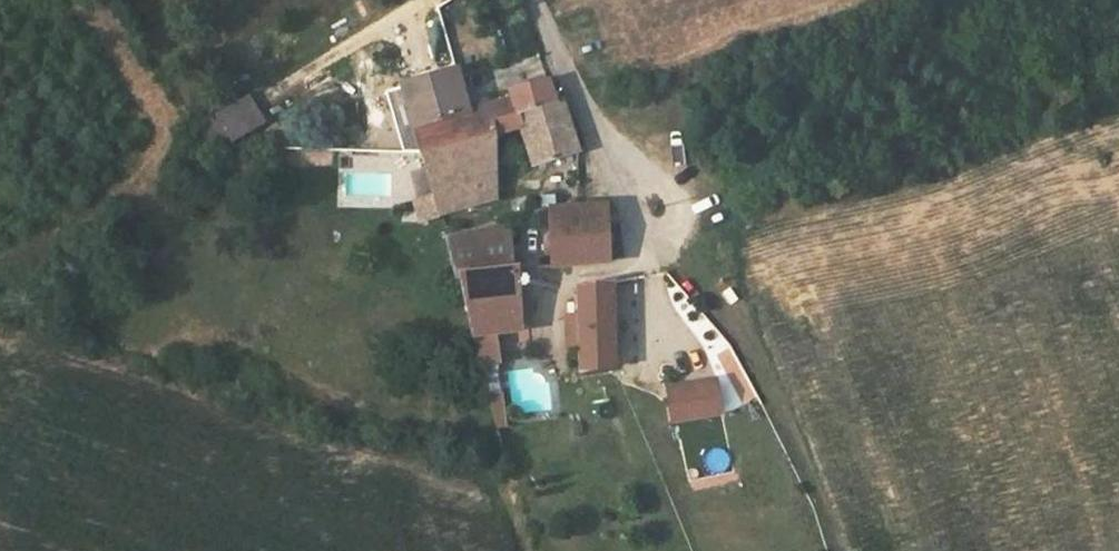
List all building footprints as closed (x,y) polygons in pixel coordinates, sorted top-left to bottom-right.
[(408,89),(426,160),(488,144),(524,135),(522,121),(529,118),(557,108),(545,78),(514,87),(518,103),(473,115),(459,74),(408,89)] [(261,124),(243,95),(192,125),(209,154),(261,124)] [(585,163),(563,106),(557,108),(529,118),(546,178),(566,175),(585,163)] [(488,144),(426,160),(444,224),(494,199),(488,144)] [(609,205),(557,210),(555,269),(616,256),(617,214),(609,205)] [(450,248),(460,286),(467,285),(477,343),(525,337),(521,275),(516,275),(514,241),(450,248)] [(582,280),(584,312),(586,341),(587,368),(617,365),(614,280),(582,280)] [(573,342),(586,341),(584,312),(571,312),(573,342)] [(718,377),(672,385),(678,418),(724,409),(718,377)] [(504,404),(492,407),(499,436),(509,434),(504,404)]
